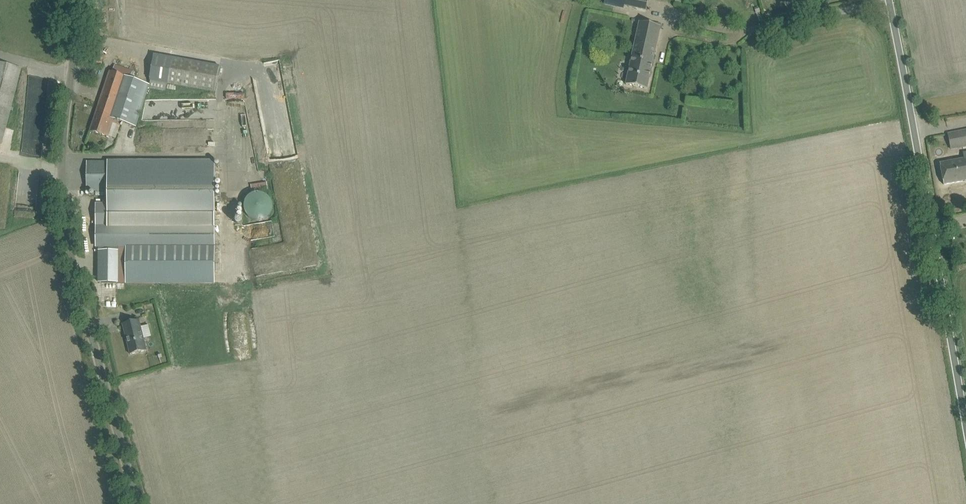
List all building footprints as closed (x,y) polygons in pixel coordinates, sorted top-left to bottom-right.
[(648,0),(607,0),(607,3),(646,10),(648,0)] [(642,89),(655,39),(658,30),(637,24),(621,84),(642,89)] [(221,66),(155,54),(150,81),(216,93),(221,66)] [(21,69),(0,63),(0,144),(1,144),(21,69)] [(132,71),(124,68),(115,65),(112,72),(110,71),(91,130),(115,139),(121,122),(136,126),(151,83),(135,79),(130,77),(132,71)] [(965,147),(965,130),(948,133),(951,150),(965,147)] [(965,159),(965,155),(955,156),(956,161),(940,164),(944,184),(965,180),(965,159)] [(214,162),(87,161),(87,191),(108,191),(108,204),(96,204),(96,246),(100,246),(100,282),(126,282),(215,282),(216,191),(214,191),(214,162)] [(251,185),(253,192),(269,189),(267,182),(251,185)] [(262,193),(260,192),(257,192),(253,193),(251,194),(248,197),(246,198),(245,202),(245,204),(245,206),(245,209),(245,211),(246,213),(247,214),(248,216),(250,217),(252,219),(255,220),(259,220),(261,220),(264,219),(267,218),(270,215),(271,213),(272,210),(273,208),(273,206),(272,203),(272,201),(269,197),(265,193),(262,193)] [(139,320),(123,324),(130,354),(147,350),(139,320)]
